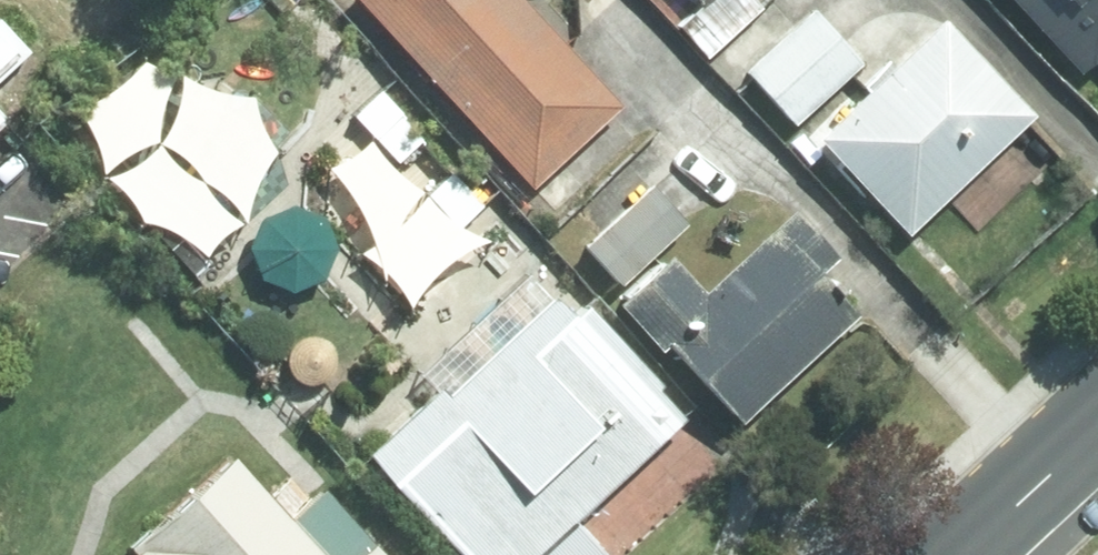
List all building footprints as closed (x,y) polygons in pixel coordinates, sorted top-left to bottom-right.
[(535,182),(618,106),(521,0),(367,0),(535,182)] [(1084,73),(1097,60),(1097,0),(1017,0),(1084,73)] [(815,10),(751,67),(798,119),(862,62),(815,10)] [(33,51),(0,17),(0,80),(33,51)] [(946,23),(824,138),(911,229),(1033,115),(946,23)] [(182,233),(208,253),(243,220),(255,179),(274,152),(254,99),(217,95),(181,75),(149,64),(117,88),(81,110),(108,174),(145,220),(182,233)] [(8,118),(0,110),(0,126),(8,118)] [(396,276),(414,304),(443,267),(489,241),(454,224),(427,194),(399,174),(372,143),(354,158),(333,170),(360,206),(375,244),(363,252),(396,276)] [(652,188),(589,247),(622,281),(685,222),(652,188)] [(672,260),(627,302),(742,425),(862,314),(822,271),(838,257),(797,213),(707,297),(672,260)] [(366,442),(471,554),(594,554),(602,548),(566,509),(678,406),(559,277),(442,384),(436,377),(366,442)] [(241,443),(121,554),(386,554),(322,487),(314,494),(301,506),(241,443)]
